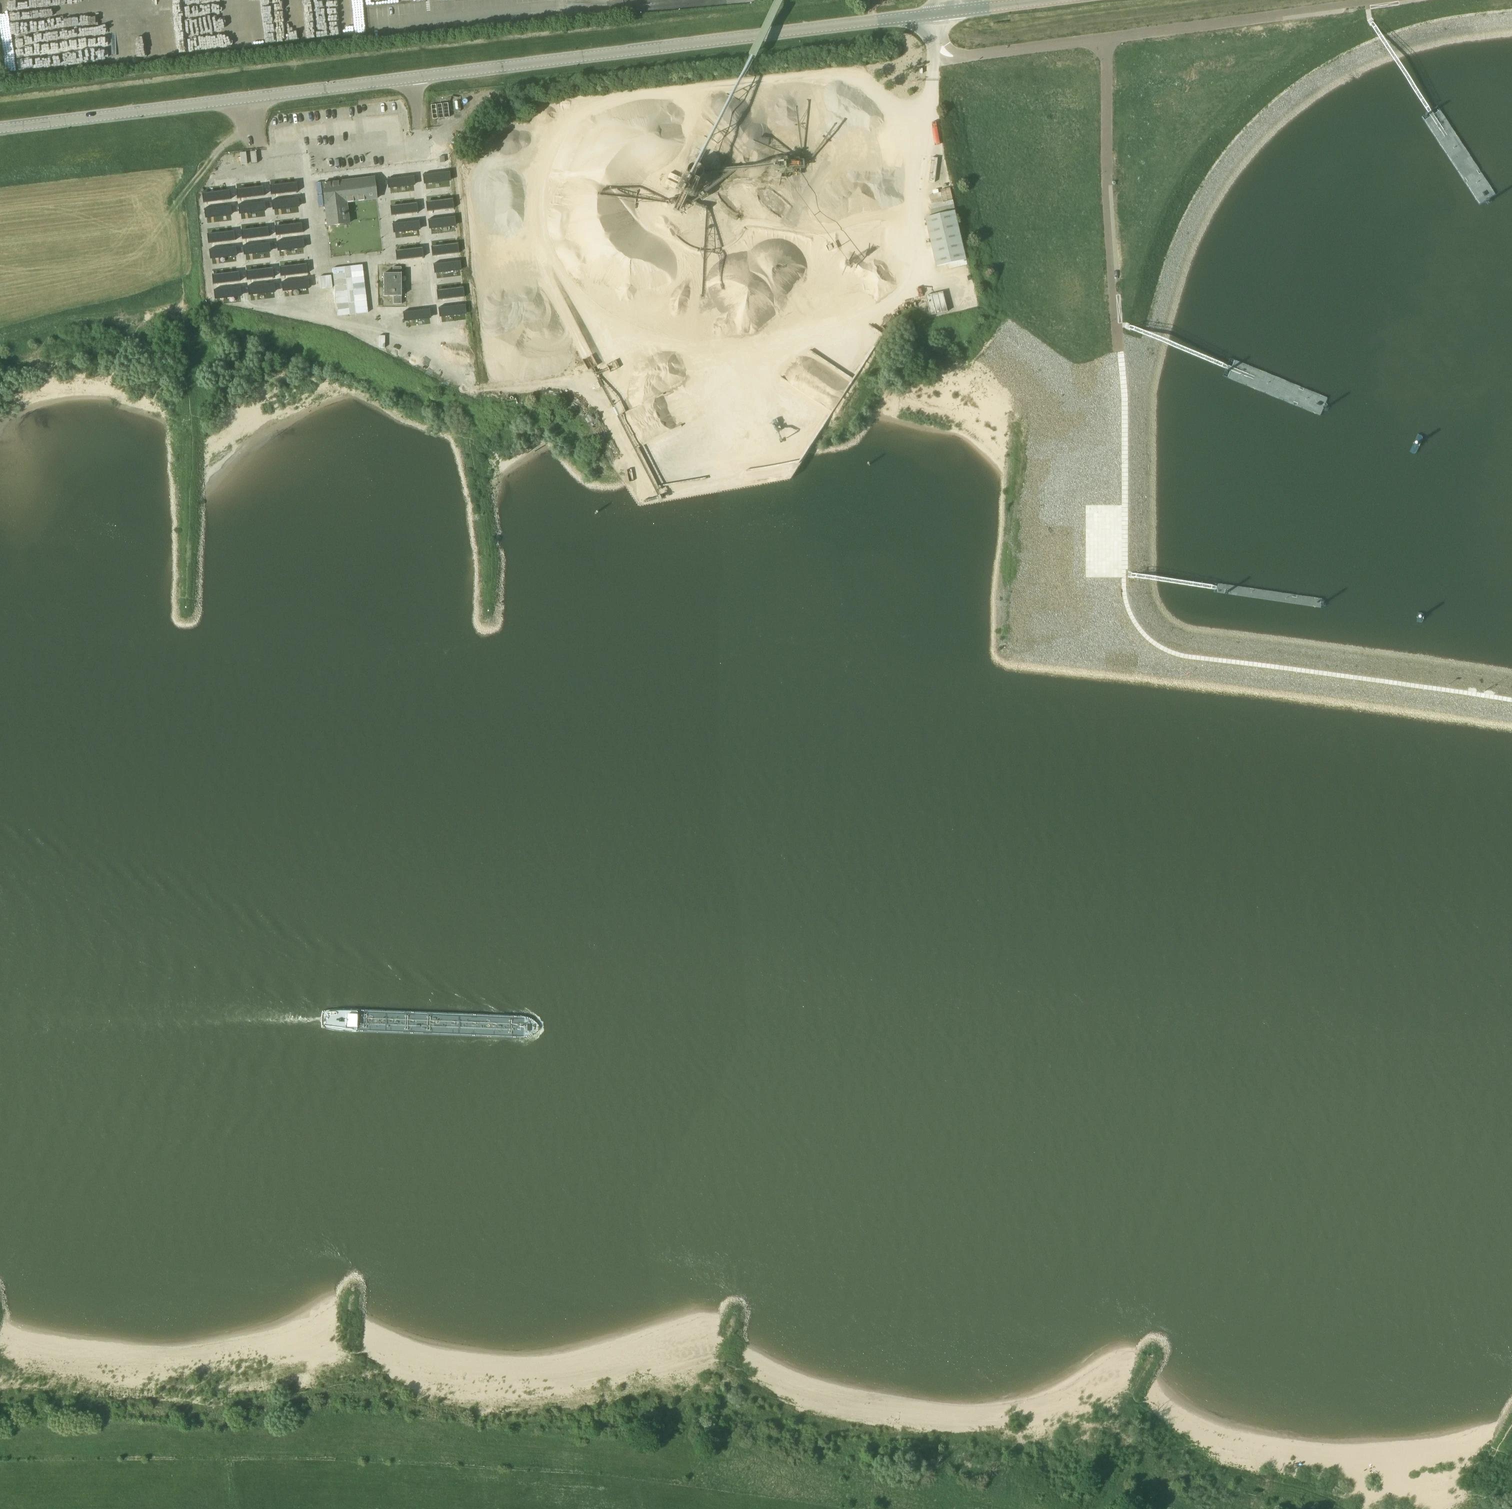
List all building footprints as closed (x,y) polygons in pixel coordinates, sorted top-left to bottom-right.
[(442,172),(441,165),(420,168),(421,175),(442,172)] [(413,176),(413,169),(392,171),(393,178),(413,176)] [(297,176),(276,179),(277,187),(298,184),(297,176)] [(328,226),(336,225),(349,223),(347,202),(376,199),(374,177),(323,183),(328,226)] [(266,180),(245,182),(246,190),(267,188),(266,180)] [(236,183),(216,186),(217,194),(237,191),(236,183)] [(298,191),(277,193),(278,201),(299,199),(298,191)] [(445,198),(444,191),(423,194),(424,201),(445,198)] [(268,195),(247,197),(248,205),(269,203),(268,195)] [(417,202),(416,195),(395,197),(396,204),(417,202)] [(238,198),(217,200),(218,208),(239,206),(238,198)] [(1145,199),(1141,210),(1152,214),(1156,203),(1145,199)] [(447,213),(446,206),(425,209),(426,216),(447,213)] [(937,266),(966,260),(955,211),(954,206),(931,212),(932,216),(926,217),(937,266)] [(418,216),(418,210),(397,212),(398,219),(418,216)] [(301,216),(280,219),(281,227),(302,224),(301,216)] [(271,220),(250,223),(251,230),(272,228),(271,220)] [(241,223),(220,226),(221,234),(242,231),(241,223)] [(303,231),(282,234),(283,242),(304,239),(303,231)] [(450,239),(449,232),(428,235),(429,241),(450,239)] [(272,235),(251,237),(252,245),(273,243),(272,235)] [(422,242),(421,235),(400,238),(401,245),(422,242)] [(243,238),(222,240),(223,248),(244,246),(243,238)] [(451,252),(450,245),(429,247),(430,254),(451,252)] [(306,256),(285,259),(286,267),(306,264),(306,256)] [(275,260),(254,262),(255,270),(276,267),(275,260)] [(362,261),(333,264),(338,312),(368,308),(362,261)] [(246,263),(225,266),(226,273),(247,271),(246,263)] [(384,285),(402,285),(401,267),(393,267),(393,273),(384,273),(384,285)] [(454,277),(453,270),(432,272),(433,279),(454,277)] [(307,271),(286,273),(287,281),(308,279),(307,271)] [(277,274),(256,277),(257,285),(278,282),(277,274)] [(247,278),(226,280),(227,288),(248,286),(247,278)] [(402,304),(402,285),(384,285),(384,296),(393,296),(394,304),(402,304)] [(456,292),(455,285),(434,287),(435,294),(456,292)] [(427,295),(427,288),(406,291),(407,298),(427,295)] [(931,316),(949,312),(944,292),(926,296),(931,316)]
